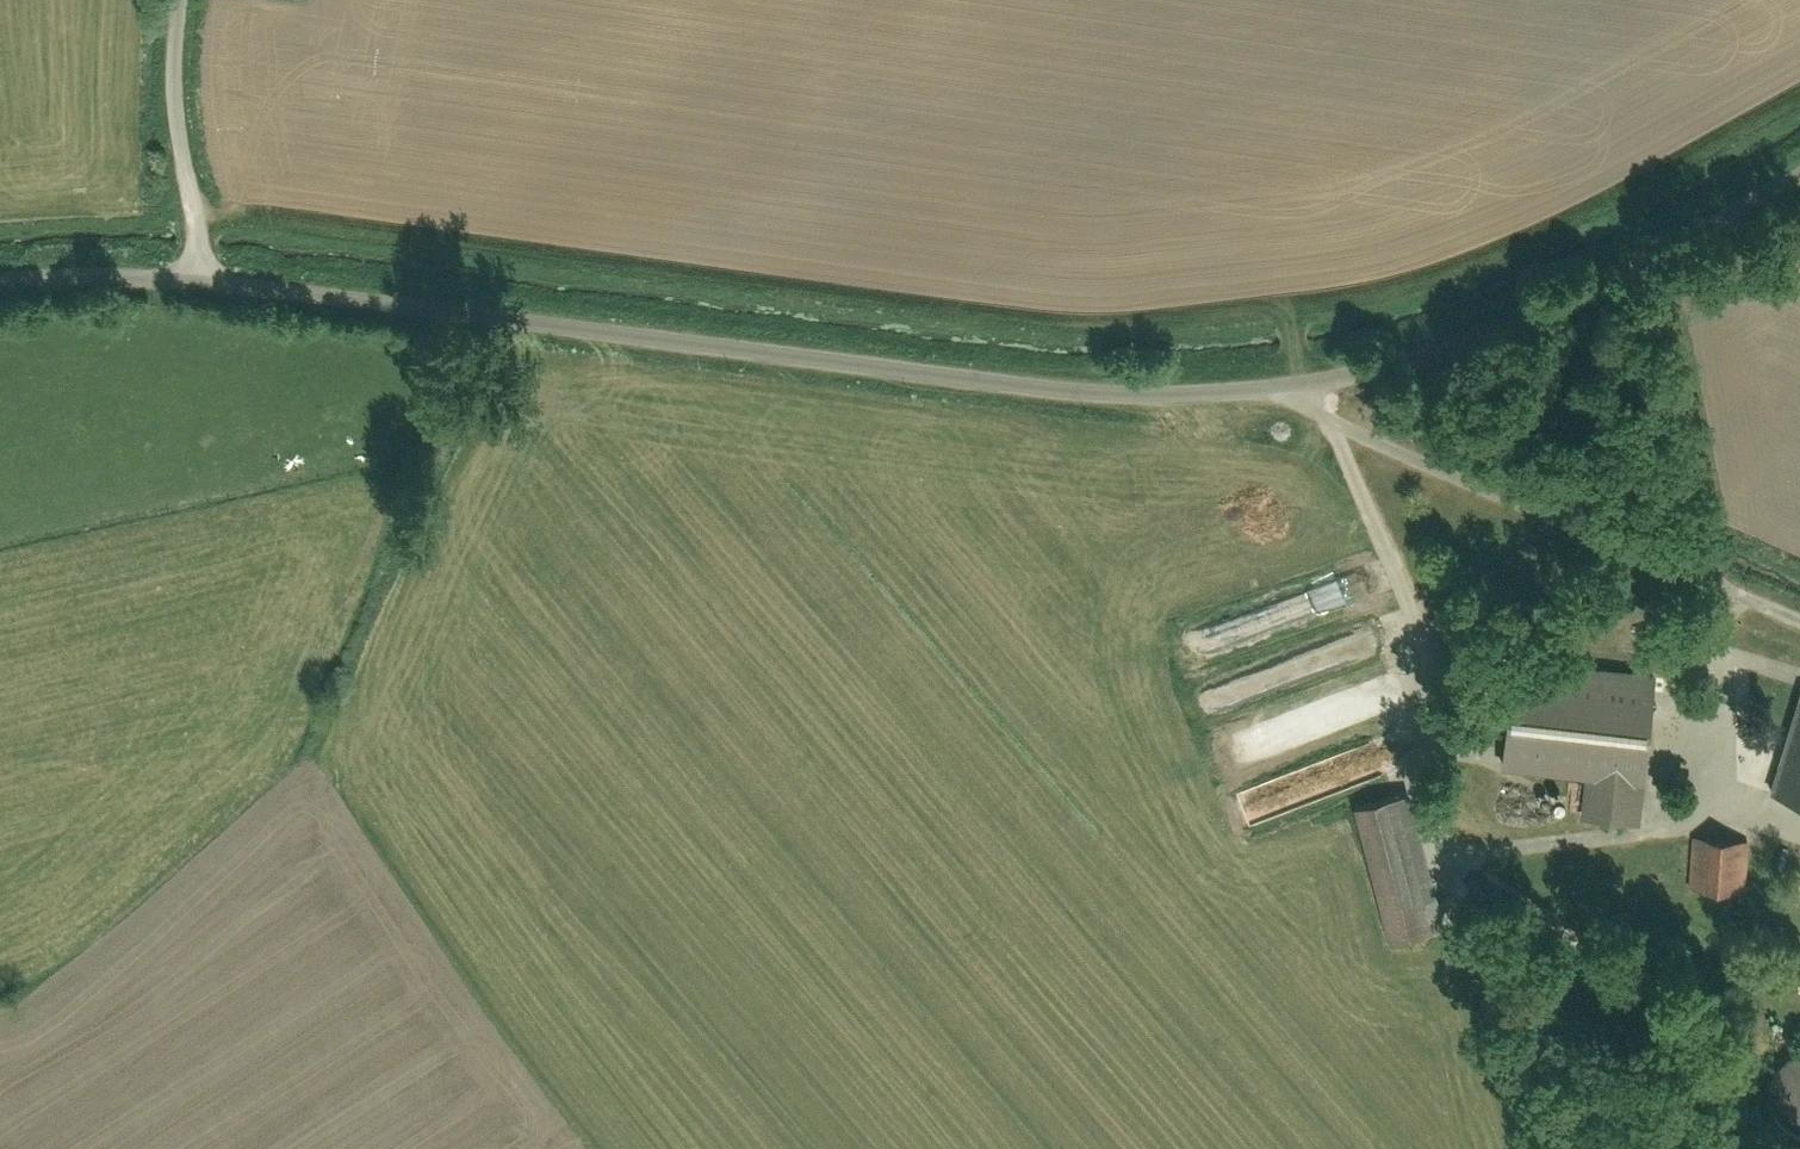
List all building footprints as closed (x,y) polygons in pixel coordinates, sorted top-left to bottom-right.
[(1589,780),(1586,817),(1647,823),(1661,681),(1525,668),(1515,773),(1589,780)] [(1775,796),(1799,804),(1799,717),(1775,796)] [(1414,797),(1352,814),(1388,946),(1450,929),(1414,797)] [(1690,844),(1690,898),(1745,898),(1745,844),(1690,844)]
